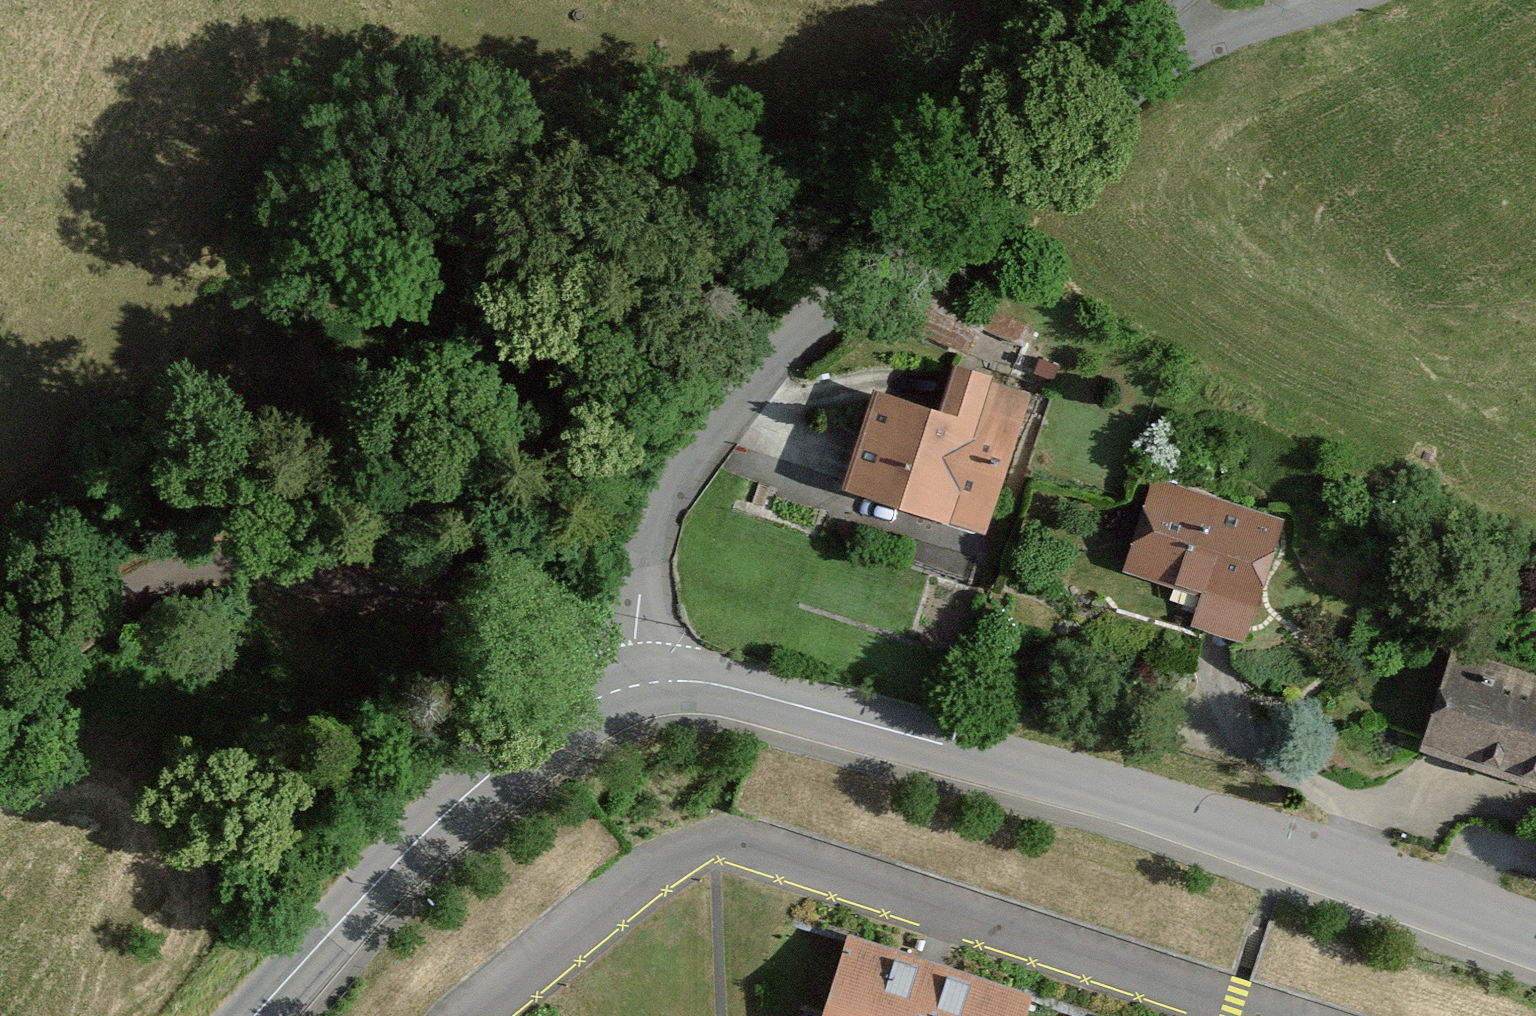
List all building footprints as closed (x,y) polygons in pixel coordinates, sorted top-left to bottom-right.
[(933,290),(916,325),(966,349),(983,313),(933,290)] [(991,379),(960,369),(943,421),(881,401),(854,486),(985,529),(1026,403),(987,390),(991,379)] [(1280,520),(1164,486),(1142,563),(1214,584),(1203,619),(1248,632),(1280,520)] [(1465,659),(1440,739),(1535,769),(1535,681),(1465,659)] [(847,943),(826,1015),(1017,1015),(1023,995),(847,943)]
